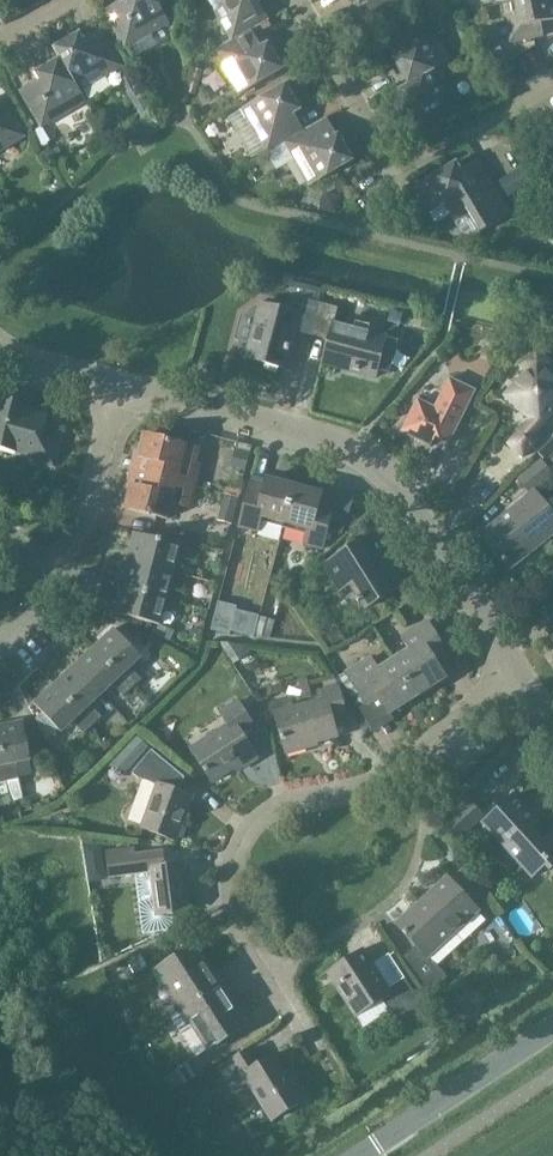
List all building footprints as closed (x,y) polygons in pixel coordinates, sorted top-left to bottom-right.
[(106,12),(126,48),(171,23),(161,6),(172,0),(120,0),(122,3),(106,12)] [(231,40),(232,41),(250,30),(251,32),(269,21),(259,3),(265,0),(208,0),(231,40)] [(358,11),(365,7),(375,24),(412,3),(410,0),(352,0),(358,11)] [(514,3),(516,16),(504,18),(509,43),(542,36),(540,25),(552,23),(552,0),(527,0),(514,3)] [(425,19),(389,39),(399,56),(392,60),(407,86),(440,67),(441,68),(450,63),(425,19)] [(232,41),(231,40),(216,49),(242,93),(283,68),(269,44),(261,48),(251,32),(250,30),(232,41)] [(52,50),(58,60),(59,60),(78,93),(80,92),(122,67),(102,32),(84,42),(79,34),(52,50)] [(59,60),(58,60),(32,75),(36,82),(19,92),(40,129),(86,103),(80,92),(78,93),(59,60)] [(191,67),(188,76),(199,79),(202,71),(191,67)] [(407,86),(396,92),(411,119),(419,115),(429,132),(465,111),(441,68),(440,67),(407,86)] [(281,147),(286,144),(285,143),(303,133),(293,116),(300,112),(285,85),(242,109),(267,154),(269,153),(281,147)] [(26,137),(4,100),(0,102),(0,152),(26,137)] [(325,120),(303,133),(285,143),(286,144),(310,187),(354,162),(339,135),(335,138),(325,120)] [(281,147),(269,153),(278,169),(290,163),(281,147)] [(456,164),(412,189),(428,216),(446,206),(456,223),(470,214),(481,234),(511,216),(478,160),(460,170),(456,164)] [(324,193),(320,208),(335,212),(339,198),(324,193)] [(297,330),(313,334),(321,303),(303,298),(299,314),(260,303),(245,358),(286,369),(297,330)] [(338,308),(321,303),(313,334),(329,338),(322,363),(376,377),(378,370),(389,373),(398,341),(386,338),(387,336),(335,322),(338,308)] [(425,317),(422,326),(430,329),(433,320),(425,317)] [(518,335),(511,345),(524,354),(531,344),(518,335)] [(505,397),(532,422),(527,427),(525,426),(508,444),(523,458),(540,440),(535,435),(552,415),(552,376),(546,369),(551,364),(536,351),(520,369),(526,374),(505,397)] [(418,399),(401,432),(430,447),(435,437),(450,445),(477,392),(450,378),(435,408),(418,399)] [(37,457),(36,462),(55,468),(64,436),(46,431),(50,417),(19,408),(20,404),(0,398),(0,447),(37,457)] [(544,437),(552,443),(552,425),(544,437)] [(143,435),(134,473),(194,487),(199,466),(194,465),(198,448),(143,435)] [(245,471),(250,453),(234,448),(229,467),(245,471)] [(480,535),(510,572),(552,537),(552,513),(536,492),(552,478),(552,477),(541,462),(518,480),(530,494),(480,535)] [(194,487),(134,473),(126,510),(169,520),(172,504),(189,508),(194,487)] [(260,522),(282,527),(294,486),(267,479),(263,493),(250,490),(240,528),(258,532),(260,522)] [(294,486),(282,527),(306,533),(303,544),(323,549),(328,532),(341,536),(352,502),(334,496),(331,508),(319,505),(322,493),(294,486)] [(225,494),(217,521),(232,525),(240,498),(225,494)] [(129,551),(126,560),(174,573),(178,558),(192,562),(195,549),(137,534),(133,552),(129,551)] [(363,541),(327,564),(341,587),(343,588),(345,589),(350,587),(352,585),(365,606),(366,608),(369,608),(370,608),(373,607),(406,587),(406,586),(406,583),(393,563),(391,562),(388,563),(383,555),(381,554),(374,559),(363,541)] [(174,573),(126,560),(124,568),(128,569),(123,587),(182,603),(185,591),(171,587),(174,573)] [(182,603),(123,587),(119,604),(115,603),(113,611),(161,624),(165,611),(179,614),(182,603)] [(218,602),(211,630),(230,635),(231,631),(236,610),(237,606),(218,602)] [(413,650),(397,661),(419,696),(447,679),(436,662),(449,654),(429,622),(405,637),(413,650)] [(160,626),(156,635),(169,641),(173,632),(160,626)] [(116,632),(95,650),(133,691),(142,683),(131,670),(142,660),(116,632)] [(245,645),(219,642),(233,664),(250,653),(245,645)] [(133,691),(95,650),(75,669),(102,698),(112,688),(123,700),(133,691)] [(390,714),(419,696),(397,661),(380,671),(372,659),(348,674),(368,705),(380,698),(390,714)] [(102,698),(75,669),(56,686),(94,728),(103,720),(91,707),(102,698)] [(269,704),(267,708),(269,716),(276,714),(287,751),(288,754),(307,749),(306,745),(335,738),(328,714),(351,707),(344,697),(338,699),(333,682),(314,688),(318,702),(291,710),(289,702),(285,700),(269,704)] [(94,728),(56,686),(34,706),(62,736),(74,724),(85,736),(94,728)] [(229,726),(192,749),(213,782),(255,755),(242,734),(253,727),(237,702),(220,713),(229,726)] [(0,729),(0,746),(7,785),(19,783),(16,766),(31,764),(24,725),(0,729)] [(136,739),(115,763),(125,772),(146,748),(136,739)] [(132,776),(157,785),(142,829),(177,841),(193,795),(180,790),(184,776),(151,749),(132,776)] [(485,824),(535,878),(549,865),(552,869),(552,835),(544,843),(534,832),(540,826),(514,797),(485,824)] [(470,803),(446,826),(460,839),(483,816),(470,803)] [(85,846),(83,846),(86,865),(103,862),(100,843),(100,839),(84,840),(85,846)] [(174,914),(191,912),(184,863),(165,866),(163,851),(135,855),(134,848),(107,851),(110,878),(137,874),(137,873),(152,871),(156,901),(154,901),(140,903),(145,934),(170,931),(175,924),(174,914)] [(137,874),(140,903),(154,901),(150,872),(137,874)] [(397,925),(413,942),(416,946),(404,956),(429,994),(447,977),(430,958),(479,913),(448,878),(397,925)] [(172,1000),(181,1014),(225,985),(216,972),(213,974),(195,947),(158,970),(176,997),(172,1000)] [(363,950),(328,973),(358,1018),(383,1002),(396,1022),(422,1005),(406,980),(389,990),(363,950)] [(225,985),(181,1014),(189,1026),(193,1023),(210,1050),(247,1026),(230,1000),(233,998),(225,985)] [(248,1051),(220,1069),(235,1093),(249,1084),(273,1122),(305,1101),(276,1055),(257,1066),(248,1051)] [(175,1073),(163,1081),(172,1094),(184,1086),(175,1073)] [(184,1088),(182,1101),(192,1103),(195,1090),(184,1088)]
